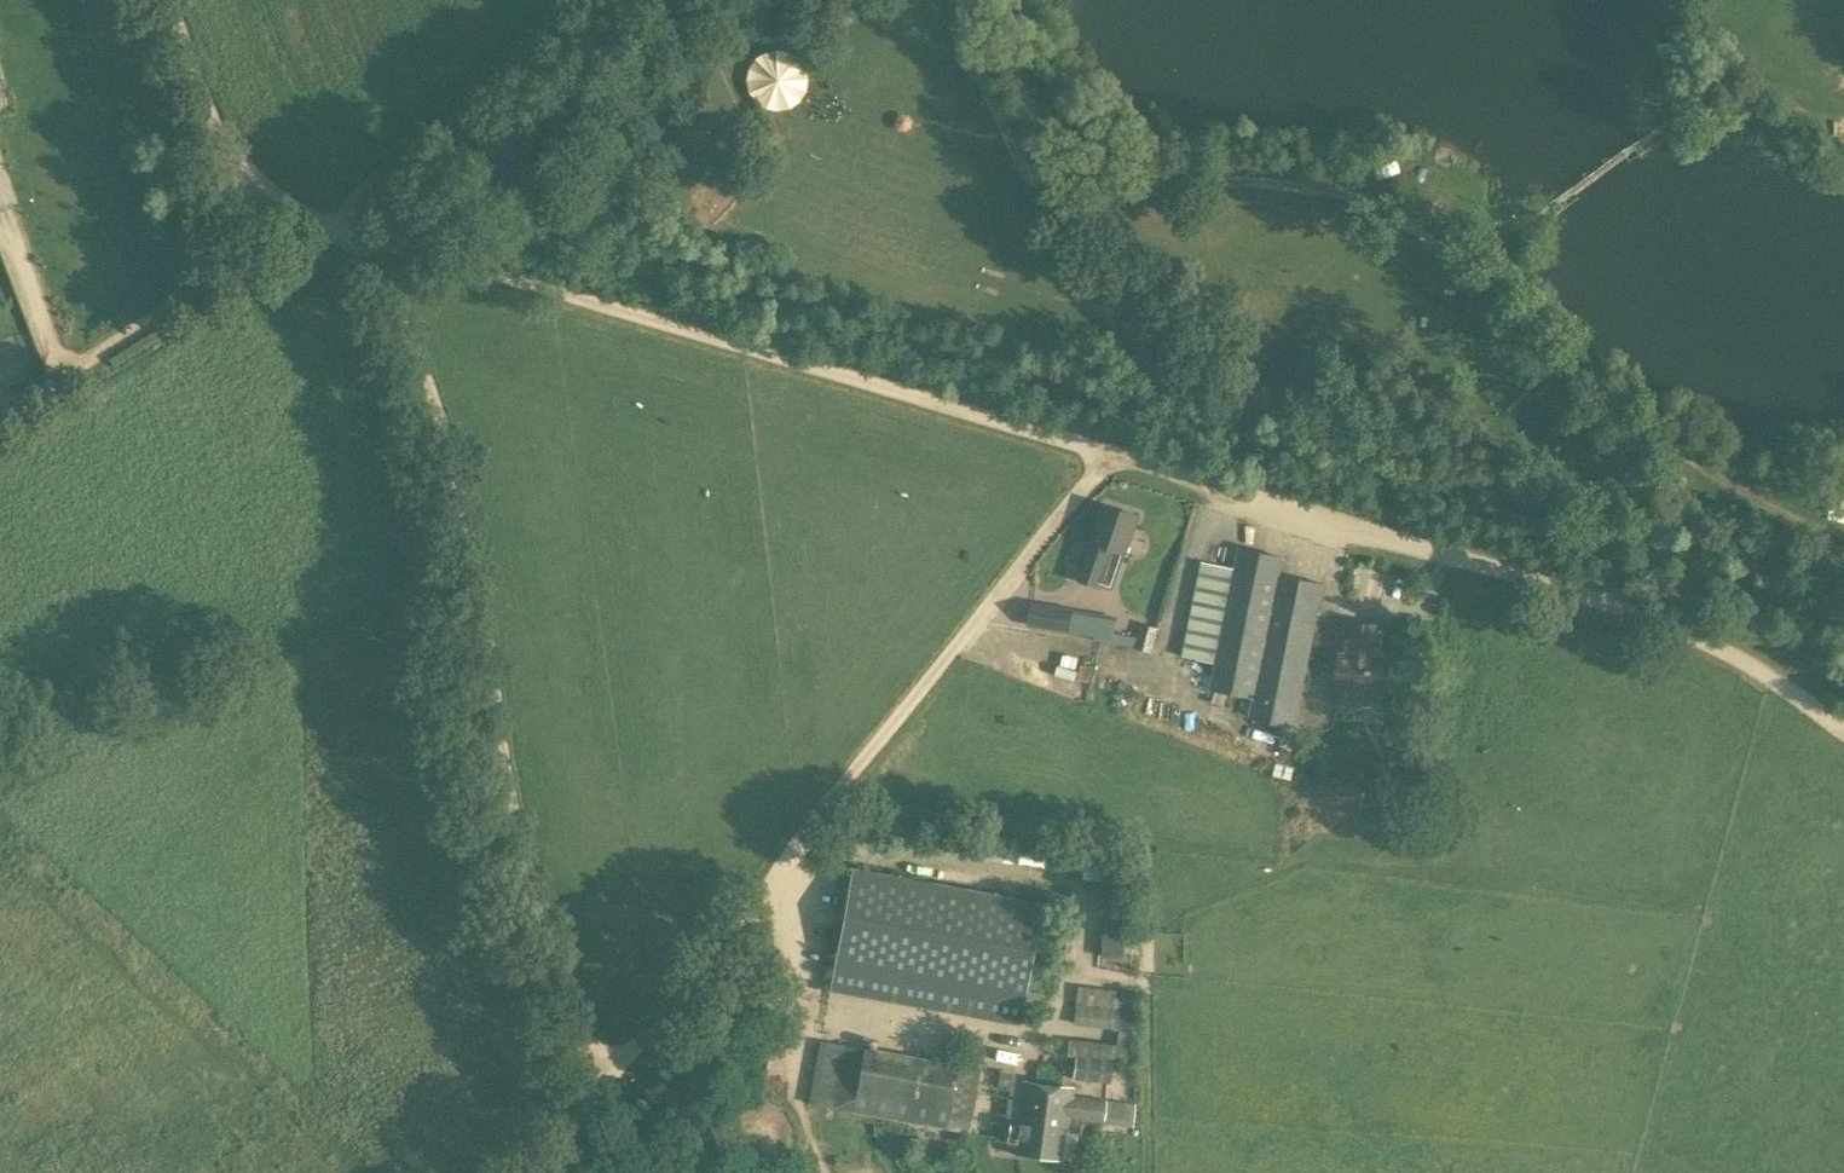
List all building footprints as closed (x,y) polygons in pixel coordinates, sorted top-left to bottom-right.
[(794,107),(823,79),(772,27),(744,55),(794,107)] [(1099,526),(1097,526),(1078,581),(1100,589),(1101,585),(1112,589),(1124,551),(1136,516),(1107,505),(1099,526)] [(1182,657),(1213,663),(1208,688),(1251,697),(1247,716),(1294,726),(1323,582),(1280,573),(1283,555),(1236,546),(1232,567),(1201,561),(1182,657)] [(1031,601),(1027,626),(1101,637),(1104,615),(1073,610),(1073,608),(1031,601)] [(1381,654),(1384,623),(1345,619),(1342,651),(1339,650),(1335,691),(1352,692),(1352,698),(1378,701),(1379,695),(1389,696),(1392,655),(1381,654)] [(1134,637),(1132,647),(1149,650),(1152,627),(1142,626),(1141,638),(1134,637)] [(1067,692),(1076,665),(1056,659),(1048,685),(1067,692)] [(1041,901),(851,867),(828,990),(1018,1025),(1041,901)] [(1136,993),(1077,985),(1072,1024),(1117,1030),(1115,1044),(1068,1038),(1066,1054),(1074,1056),(1071,1078),(1092,1081),(1091,1089),(1101,1090),(1102,1083),(1110,1084),(1113,1061),(1127,1063),(1136,993)] [(837,1108),(968,1134),(971,1119),(979,1069),(819,1039),(808,1102),(837,1108)] [(1014,1152),(1061,1159),(1075,1160),(1080,1120),(1131,1127),(1134,1104),(1070,1095),(1071,1087),(1021,1081),(1015,1124),(1018,1125),(1016,1142),(1014,1152)]
